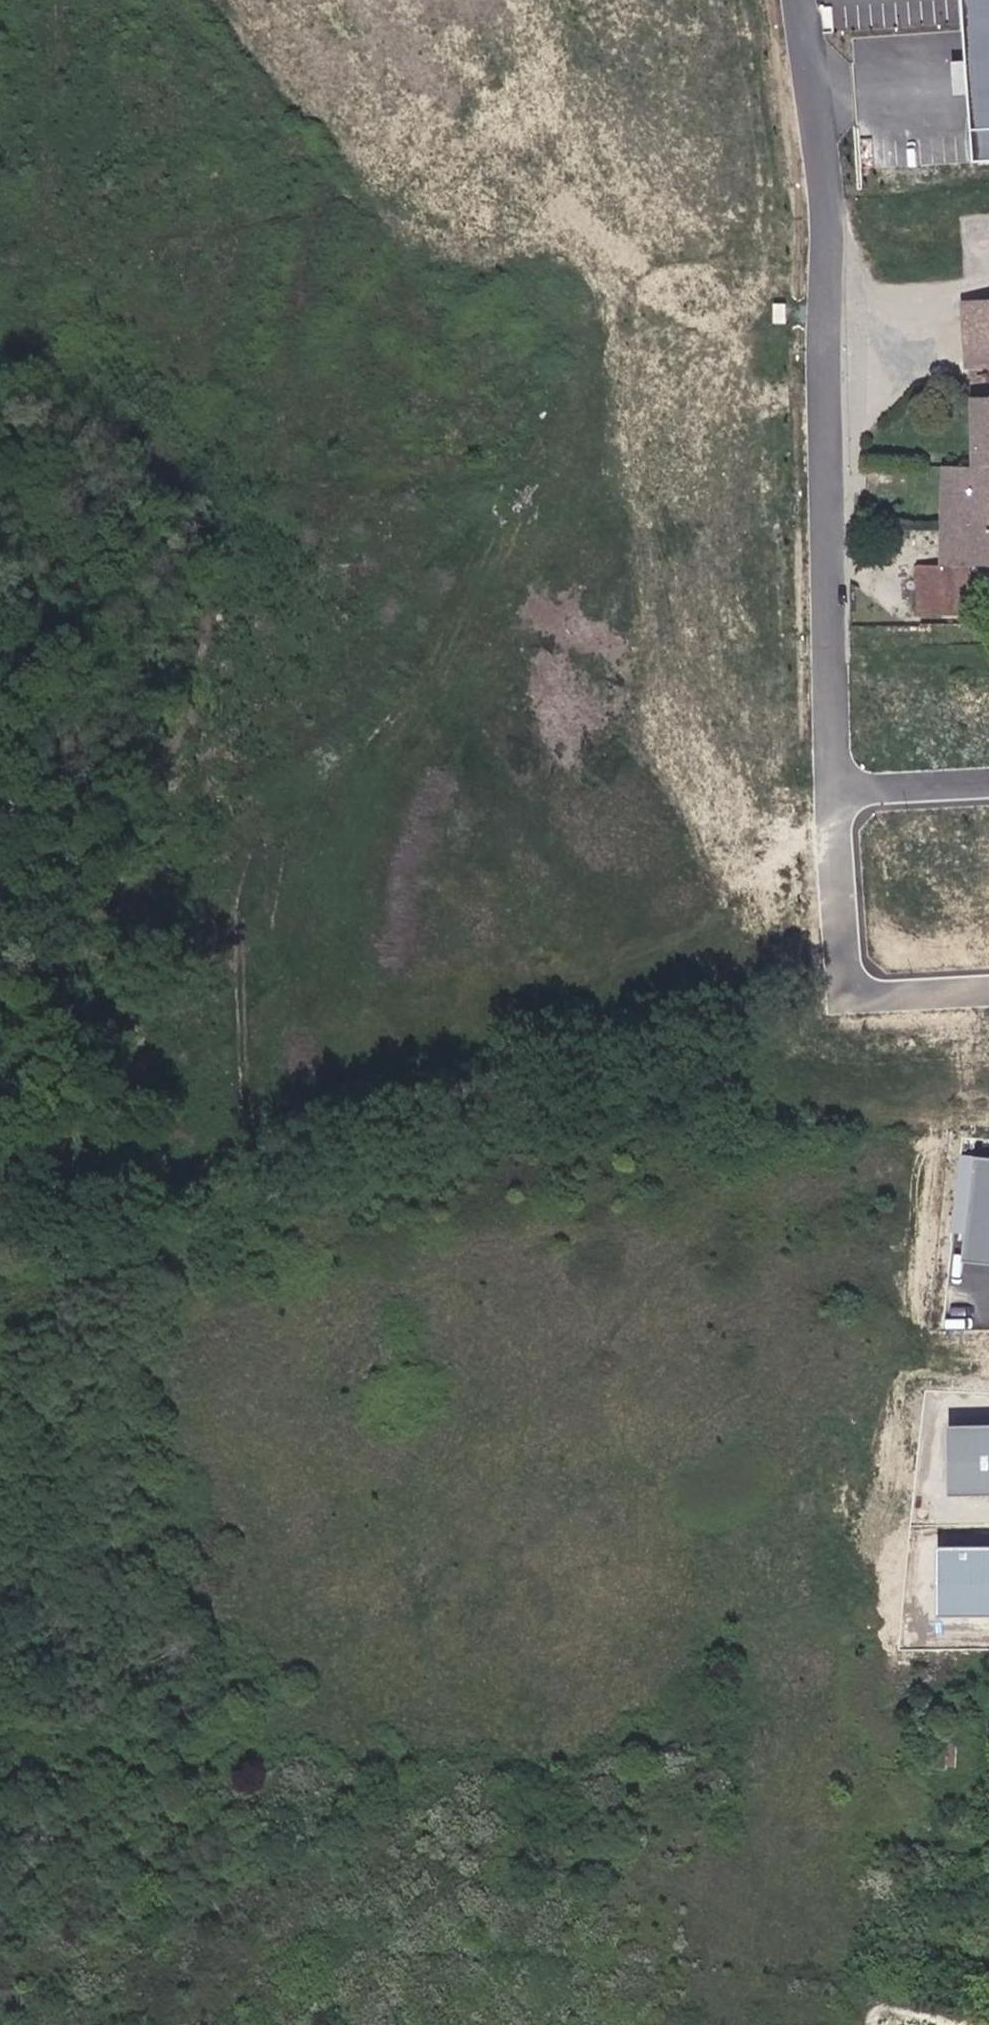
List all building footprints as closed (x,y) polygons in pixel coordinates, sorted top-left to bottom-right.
[(970,162),(988,161),(988,0),(961,0),(970,162)] [(965,299),(972,366),(988,364),(988,298),(965,299)] [(920,615),(978,619),(979,566),(988,566),(988,392),(976,393),(976,465),(948,464),(945,562),(920,562),(920,615)] [(973,1157),(962,1262),(988,1265),(988,1159),(973,1157)] [(946,1427),(947,1495),(988,1494),(988,1426),(946,1427)] [(937,1549),(937,1616),(988,1616),(988,1549),(937,1549)]
